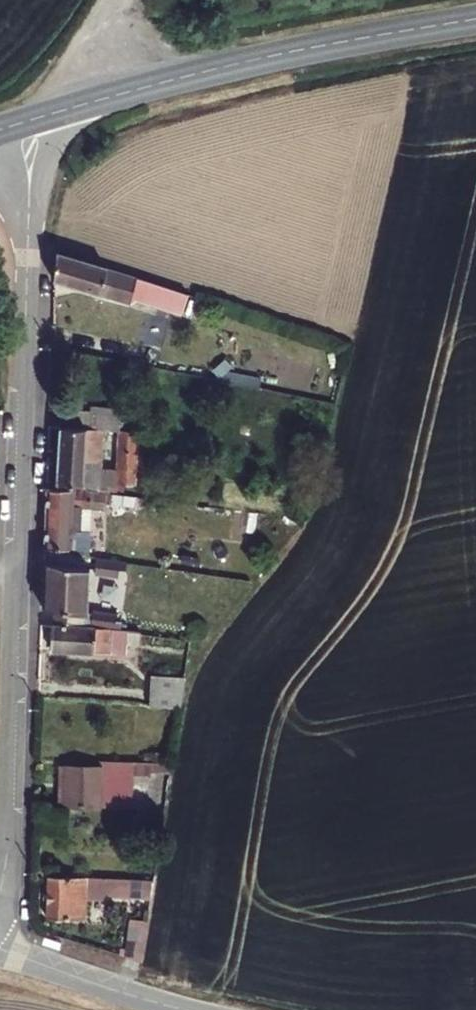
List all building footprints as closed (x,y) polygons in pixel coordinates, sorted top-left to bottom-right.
[(195,311),(201,292),(73,254),(65,251),(61,280),(142,305),(145,296),(195,311)] [(70,416),(61,480),(111,488),(114,465),(128,467),(133,433),(109,429),(110,419),(70,416)] [(164,489),(172,438),(149,435),(140,494),(153,496),(154,488),(164,489)] [(47,477),(45,547),(76,548),(76,558),(96,560),(99,506),(112,507),(113,500),(122,501),(123,491),(111,488),(61,480),(47,477)] [(124,562),(96,560),(96,570),(124,572),(124,562)] [(88,565),(44,562),(43,590),(86,592),(88,565)] [(85,612),(86,592),(43,590),(42,610),(55,610),(85,612)] [(55,610),(54,630),(84,632),(85,612),(55,610)] [(84,632),(54,630),(52,656),(108,659),(108,653),(123,653),(124,646),(134,647),(135,634),(84,632)] [(152,715),(187,716),(188,686),(153,684),(152,715)] [(144,775),(107,774),(107,784),(143,785),(144,775)] [(100,782),(67,781),(66,821),(128,824),(129,806),(100,805),(100,782)] [(161,905),(164,883),(58,881),(58,924),(94,924),(94,904),(161,905)] [(142,960),(147,923),(133,921),(129,955),(142,960)]
